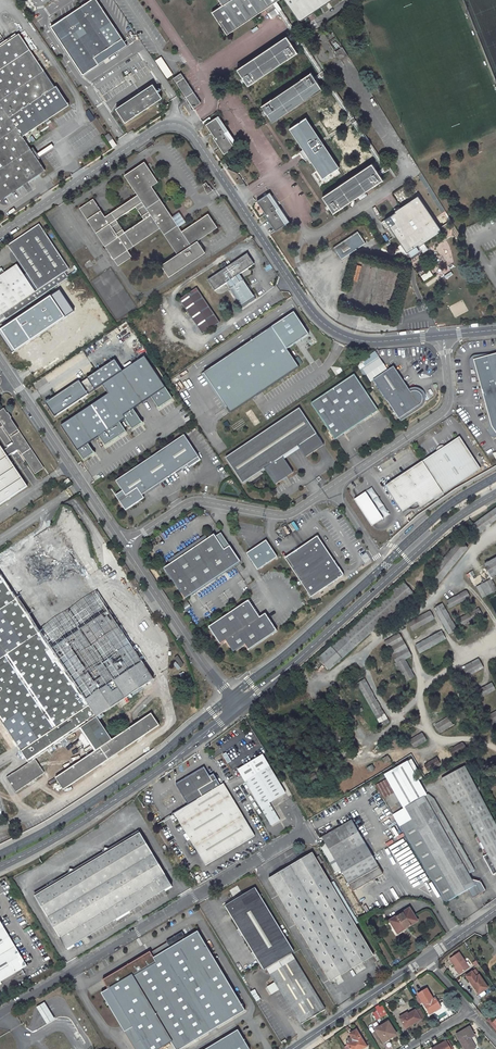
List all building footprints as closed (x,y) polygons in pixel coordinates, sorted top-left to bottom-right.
[(51,26),(83,74),(98,64),(94,57),(122,38),(97,0),(90,0),(51,26)] [(222,5),(212,12),(226,34),(264,9),(268,14),(276,9),(278,12),(290,30),(297,42),(298,41),(301,39),(275,1),(277,0),(230,0),(222,5)] [(330,0),(284,0),(299,21),(330,0)] [(276,9),(268,14),(270,17),(278,12),(276,9)] [(45,169),(23,136),(69,105),(56,86),(55,86),(19,33),(0,46),(0,200),(45,169)] [(248,86),(297,52),(295,48),(300,45),(298,41),(297,42),(292,45),(287,36),(237,69),(248,86)] [(126,45),(122,38),(94,57),(98,64),(126,45)] [(347,54),(342,46),(335,50),(340,58),(347,54)] [(201,103),(181,73),(173,78),(193,108),(201,103)] [(271,99),(261,106),(272,122),(322,89),(316,81),(314,77),(311,73),(271,99)] [(116,109),(125,122),(161,97),(153,84),(141,92),(116,109)] [(237,145),(218,116),(206,124),(214,137),(213,138),(224,154),(237,145)] [(289,129),(323,178),(339,167),(323,142),(352,123),(350,120),(321,139),(306,118),(289,129)] [(105,136),(113,147),(116,145),(112,139),(111,140),(107,134),(105,136)] [(93,199),(80,208),(118,266),(131,256),(127,250),(159,228),(177,254),(161,265),(169,277),(205,252),(197,241),(217,228),(208,214),(182,231),(151,186),(158,182),(144,162),(124,175),(137,195),(105,217),(93,199)] [(377,172),(372,163),(322,197),(333,213),(383,179),(380,175),(377,172)] [(211,190),(206,183),(202,185),(207,192),(211,190)] [(264,214),(275,230),(289,221),(269,193),(262,198),(265,201),(261,204),(266,213),(264,214)] [(439,231),(417,198),(385,220),(407,253),(439,231)] [(11,244),(44,294),(69,278),(65,272),(69,269),(40,225),(11,244)] [(342,259),(366,243),(358,231),(334,247),(342,259)] [(4,313),(5,316),(7,319),(44,294),(11,244),(8,246),(29,277),(26,279),(17,266),(5,273),(3,270),(0,272),(0,316),(4,313)] [(254,265),(247,254),(208,281),(215,291),(254,265)] [(440,263),(434,266),(437,272),(443,269),(440,263)] [(354,264),(349,285),(355,287),(360,265),(354,264)] [(375,276),(377,266),(366,264),(364,274),(375,276)] [(429,270),(420,276),(423,281),(432,275),(429,270)] [(386,289),(389,278),(381,276),(379,288),(386,289)] [(219,323),(196,288),(179,300),(202,335),(219,323)] [(372,307),(379,310),(384,295),(376,293),(372,307)] [(296,337),(281,314),(266,324),(261,317),(198,359),(203,366),(197,370),(225,411),(293,365),(281,348),(296,337)] [(20,323),(6,332),(23,357),(27,354),(30,358),(64,336),(65,337),(67,338),(68,338),(70,337),(72,336),(72,335),(73,334),(73,332),(72,330),(71,329),(70,329),(69,328),(67,328),(66,328),(65,329),(57,317),(44,325),(44,324),(37,329),(46,343),(38,349),(32,339),(31,340),(20,323)] [(374,377),(366,364),(378,357),(375,351),(360,361),(364,366),(360,368),(368,381),(374,377)] [(484,355),(473,357),(471,359),(470,364),(473,368),(477,374),(489,418),(489,430),(490,435),(495,438),(495,354),(484,355)] [(107,395),(59,422),(80,459),(92,453),(86,442),(97,435),(102,444),(140,423),(131,407),(149,397),(155,407),(169,400),(144,356),(119,370),(113,360),(86,375),(92,388),(100,383),(107,395)] [(411,392),(410,392),(393,367),(373,381),(399,419),(419,406),(420,405),(421,404),(422,402),(422,400),(422,398),(421,395),(420,393),(418,392),(416,391),(415,391),(412,391),(411,392)] [(354,374),(311,403),(335,439),(378,410),(354,374)] [(85,378),(81,381),(88,392),(92,389),(85,378)] [(78,381),(44,400),(53,415),(86,396),(78,381)] [(299,408),(225,458),(243,484),(265,468),(272,478),(289,467),(283,457),(299,446),(305,456),(323,444),(299,408)] [(27,486),(8,456),(12,454),(11,453),(16,450),(17,450),(18,450),(19,450),(19,451),(20,451),(20,452),(35,474),(43,468),(4,409),(0,412),(0,423),(1,423),(13,441),(13,442),(13,443),(13,444),(12,444),(12,445),(8,448),(7,447),(3,450),(0,445),(0,504),(27,486)] [(184,436),(116,481),(122,491),(115,495),(124,508),(127,506),(129,508),(138,502),(136,499),(142,495),(187,465),(190,463),(192,466),(200,460),(184,436)] [(461,437),(423,464),(443,494),(482,470),(461,437)] [(443,494),(423,464),(388,488),(403,513),(417,503),(421,509),(443,494)] [(384,519),(366,492),(354,500),(372,527),(384,519)] [(473,525),(479,534),(490,525),(490,524),(495,520),(495,508),(473,525)] [(288,524),(291,531),(297,528),(294,521),(288,524)] [(25,761),(77,729),(82,736),(74,741),(83,755),(97,745),(105,758),(158,726),(150,713),(109,739),(97,720),(100,718),(97,713),(150,681),(52,523),(0,555),(0,720),(25,761)] [(214,534),(164,568),(184,599),(240,561),(230,546),(224,549),(214,534)] [(317,538),(285,559),(311,598),(343,576),(317,538)] [(278,557),(266,541),(246,555),(258,571),(278,557)] [(104,563),(110,560),(105,552),(99,556),(104,563)] [(485,564),(492,577),(495,575),(495,558),(485,564)] [(467,574),(475,588),(480,586),(472,571),(467,574)] [(483,583),(489,594),(495,590),(490,579),(483,583)] [(447,605),(449,609),(469,597),(466,591),(448,601),(449,604),(447,605)] [(148,609),(148,595),(129,596),(129,609),(148,609)] [(249,600),(209,627),(220,645),(226,641),(234,652),(245,645),(249,650),(277,631),(266,614),(260,617),(249,600)] [(442,605),(435,609),(448,634),(456,630),(442,605)] [(478,609),(459,620),(462,626),(481,615),(478,609)] [(430,612),(408,624),(412,631),(433,619),(430,612)] [(441,631),(415,646),(420,653),(445,639),(441,631)] [(399,634),(385,642),(406,681),(414,677),(405,660),(410,657),(406,649),(407,649),(399,634)] [(179,667),(183,665),(177,655),(173,658),(179,667)] [(478,659),(463,667),(467,676),(483,668),(478,659)] [(365,680),(358,684),(360,689),(368,685),(365,680)] [(491,683),(476,692),(480,698),(494,690),(491,683)] [(360,689),(363,694),(370,690),(368,685),(360,689)] [(331,698),(325,701),(328,708),(334,704),(331,698)] [(328,708),(331,712),(337,709),(334,704),(328,708)] [(383,712),(376,716),(382,727),(389,723),(383,712)] [(448,718),(436,725),(440,732),(452,725),(448,718)] [(350,733),(344,736),(350,747),(356,744),(350,733)] [(422,733),(410,740),(414,748),(426,741),(422,733)] [(295,740),(284,746),(288,752),(298,746),(295,740)] [(462,743),(451,750),(454,756),(466,749),(462,743)] [(225,752),(222,755),(228,762),(230,760),(225,752)] [(245,781),(271,825),(280,820),(269,803),(285,793),(270,766),(263,754),(238,769),(245,781)] [(93,755),(54,778),(60,788),(99,765),(93,755)] [(436,758),(424,765),(428,771),(439,764),(436,758)] [(35,759),(5,776),(13,791),(43,774),(35,759)] [(204,766),(176,783),(188,804),(174,813),(205,865),(254,836),(223,784),(220,785),(216,779),(213,773),(209,776),(204,766)] [(487,854),(487,855),(495,873),(495,827),(477,791),(464,767),(442,779),(455,803),(459,801),(487,854)] [(314,773),(304,779),(306,784),(317,778),(314,773)] [(396,792),(388,778),(375,785),(383,799),(396,792)] [(405,808),(449,885),(446,886),(453,898),(467,890),(472,898),(479,894),(468,874),(474,870),(451,829),(430,793),(424,797),(405,808)] [(383,874),(351,820),(321,837),(325,844),(320,846),(335,872),(340,869),(353,891),(383,874)] [(34,894),(35,896),(140,833),(139,831),(34,894)] [(140,833),(35,896),(67,949),(172,886),(140,833)] [(313,854),(270,880),(329,980),(373,953),(320,864),(322,863),(318,856),(315,858),(313,854)] [(294,951),(255,887),(224,906),(240,932),(242,935),(264,969),(266,968),(301,1024),(325,1009),(291,953),(294,951)] [(409,909),(390,921),(396,931),(406,925),(407,927),(417,921),(409,909)] [(0,921),(0,982),(27,966),(0,921)] [(406,925),(396,931),(398,933),(407,927),(406,925)] [(103,980),(108,988),(101,992),(125,1031),(133,1026),(147,1048),(159,1048),(171,1042),(176,1048),(180,1048),(245,1010),(197,931),(186,938),(182,932),(166,941),(167,942),(169,946),(153,956),(151,952),(150,951),(103,980)] [(167,942),(151,952),(153,956),(169,946),(167,942)] [(450,959),(455,966),(460,973),(469,967),(459,953),(450,959)] [(466,976),(479,994),(488,988),(479,975),(475,977),(472,972),(466,976)] [(255,1001),(260,999),(255,989),(250,991),(255,1001)] [(422,1002),(430,1014),(434,1011),(433,1010),(440,1006),(435,998),(433,999),(427,989),(418,994),(414,996),(419,1004),(422,1002)] [(55,1019),(44,1002),(36,1007),(47,1024),(55,1019)] [(381,1005),(371,1011),(376,1020),(386,1014),(381,1005)] [(415,1011),(401,1019),(405,1027),(413,1022),(414,1024),(420,1020),(424,1018),(419,1009),(415,1011)] [(374,1028),(383,1042),(396,1035),(388,1021),(374,1028)] [(465,1048),(473,1048),(475,1048),(468,1036),(472,1033),(469,1028),(456,1035),(465,1048)] [(205,1048),(250,1048),(238,1029),(205,1048)] [(349,1033),(351,1036),(348,1038),(350,1041),(346,1043),(350,1048),(359,1048),(360,1048),(366,1045),(356,1029),(349,1033)]
